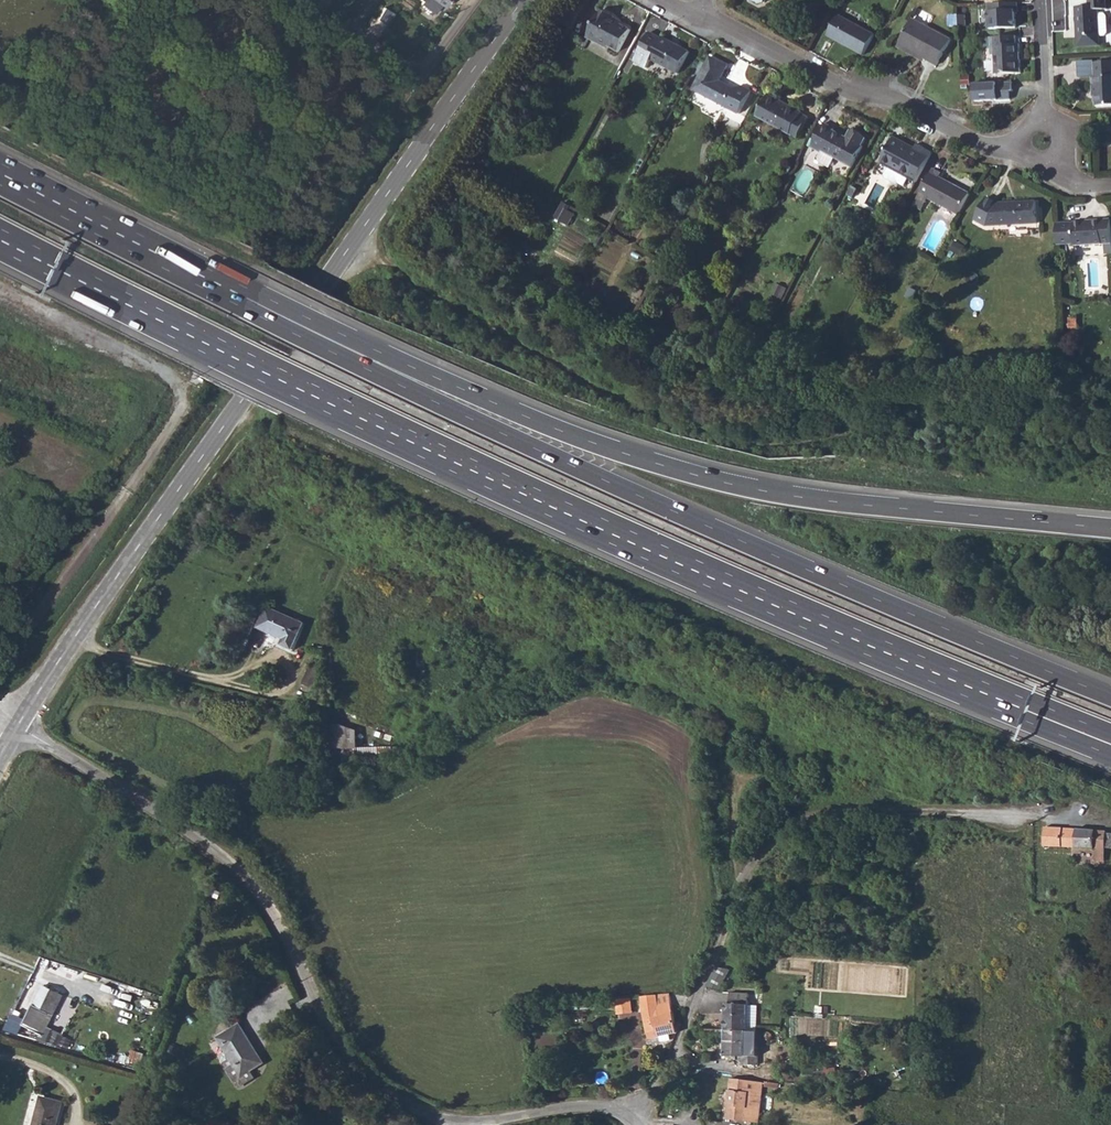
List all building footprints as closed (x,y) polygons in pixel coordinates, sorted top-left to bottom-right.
[(418,7),(431,17),(438,8),(441,11),(449,0),(422,0),(418,7)] [(1090,7),(1076,7),(1078,45),(1100,45),(1099,34),(1098,12),(1098,8),(1106,8),(1106,0),(1090,0),(1090,7)] [(1019,3),(987,4),(988,27),(1016,26),(1016,12),(1019,12),(1019,3)] [(589,34),(619,51),(631,30),(612,20),(614,16),(602,10),(589,34)] [(1098,12),(1099,34),(1107,34),(1109,30),(1108,14),(1105,11),(1098,12)] [(827,35),(863,55),(874,34),(839,15),(827,35)] [(900,42),(913,48),(911,51),(925,59),(937,66),(951,40),(913,20),(900,42)] [(662,39),(653,35),(649,32),(634,61),(646,68),(651,58),(678,73),(689,52),(679,46),(678,48),(662,39)] [(995,71),(1005,70),(1005,74),(1021,73),(1019,45),(1017,45),(1016,37),(990,38),(991,55),(994,55),(995,71)] [(662,39),(678,48),(679,46),(663,38),(662,39)] [(900,42),(897,47),(923,61),(925,59),(911,51),(913,48),(900,42)] [(693,89),(724,106),(739,113),(751,91),(741,86),(734,88),(719,80),(728,65),(710,56),(693,89)] [(1093,96),(1096,96),(1097,106),(1110,105),(1110,61),(1095,62),(1095,77),(1092,77),(1093,96)] [(1012,81),(975,83),(976,99),(998,98),(998,100),(1010,99),(1013,97),(1012,81)] [(758,116),(798,137),(809,118),(802,114),(802,112),(784,102),(783,103),(769,95),(758,116)] [(811,147),(821,152),(822,151),(852,167),(863,146),(862,146),(866,138),(851,130),(847,138),(834,130),(835,129),(824,123),(811,147)] [(916,182),(931,154),(916,145),(915,148),(894,137),(880,163),(889,167),(884,175),(885,178),(894,182),(897,182),(904,186),(908,178),(916,182)] [(917,198),(926,203),(929,198),(958,214),(970,194),(940,178),(942,174),(932,169),(917,198)] [(913,206),(922,210),(926,203),(917,198),(913,206)] [(975,220),(985,226),(1037,224),(1036,202),(997,204),(987,199),(975,220)] [(559,214),(565,218),(570,208),(565,205),(559,214)] [(1075,245),(1105,244),(1110,243),(1110,225),(1110,221),(1074,223),(1056,224),(1057,245),(1075,244),(1075,245)] [(906,298),(911,301),(917,291),(911,288),(906,298)] [(259,629),(285,640),(282,645),(293,650),(305,624),(268,608),(259,629)] [(411,653),(413,670),(425,669),(423,652),(411,653)] [(303,685),(318,691),(323,679),(325,675),(310,668),(302,684),(303,685)] [(303,685),(302,687),(304,691),(321,699),(329,682),(323,679),(318,691),(303,685)] [(334,749),(334,765),(393,763),(393,747),(334,749)] [(1044,843),(1068,845),(1069,826),(1045,824),(1044,843)] [(1069,826),(1068,845),(1100,847),(1101,828),(1069,826)] [(715,968),(707,986),(721,992),(730,973),(728,972),(729,968),(728,966),(725,964),(722,965),(721,967),(720,970),(715,968)] [(53,1013),(43,1008),(53,990),(42,985),(23,1025),(43,1033),(53,1013)] [(53,990),(43,1008),(53,1013),(62,994),(53,990)] [(730,1003),(729,1030),(750,1032),(751,994),(734,994),(734,1003),(730,1003)] [(66,995),(44,1038),(58,1044),(79,1001),(66,995)] [(655,995),(643,996),(644,1017),(648,1034),(658,1032),(659,1037),(669,1036),(677,1034),(671,1005),(657,1008),(655,995)] [(667,995),(655,995),(657,1008),(671,1005),(667,995)] [(633,997),(619,998),(620,1012),(634,1010),(633,997)] [(242,1023),(220,1037),(235,1064),(230,1068),(241,1085),(257,1076),(253,1069),(265,1062),(242,1023)] [(750,1032),(729,1030),(728,1056),(748,1057),(750,1032)] [(658,1032),(648,1034),(650,1040),(659,1037),(658,1032)] [(766,1043),(767,1044),(770,1043),(771,1043),(773,1039),(773,1037),(772,1035),(770,1033),(768,1033),(766,1034),(764,1035),(763,1037),(763,1039),(763,1040),(764,1042),(766,1043)] [(750,1079),(732,1077),(726,1118),(757,1121),(761,1080),(750,1079)] [(36,1124),(58,1124),(64,1101),(44,1096),(36,1124)]
